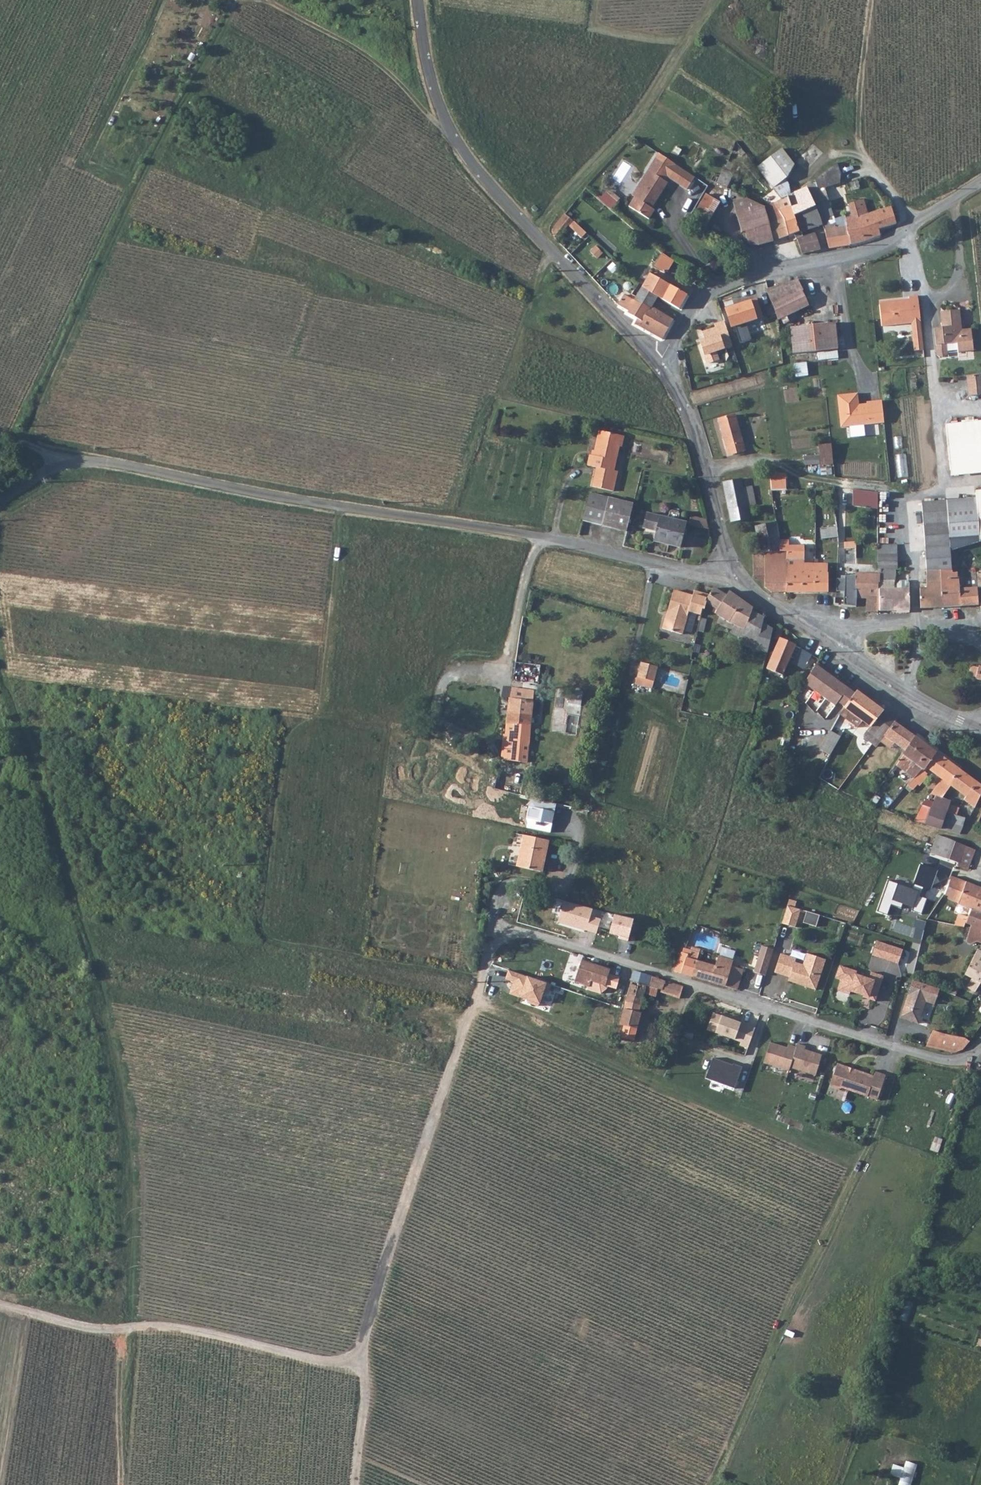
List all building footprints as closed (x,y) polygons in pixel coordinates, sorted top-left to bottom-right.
[(773,189),(787,180),(794,167),(781,151),(757,168),(773,189)] [(696,178),(658,155),(648,174),(650,175),(636,200),(630,210),(650,222),(656,212),(653,210),(667,186),(665,184),(668,178),(689,190),(696,178)] [(815,181),(840,173),(836,165),(815,179),(815,181)] [(737,175),(727,171),(725,175),(733,181),(737,175)] [(815,181),(816,184),(819,191),(840,184),(841,177),(840,173),(815,181)] [(633,198),(636,200),(650,175),(648,174),(633,198)] [(725,175),(720,185),(729,189),(733,181),(725,175)] [(776,194),(794,188),(787,180),(773,189),(776,194)] [(836,221),(831,210),(826,198),(822,199),(819,191),(816,184),(798,192),(796,193),(788,198),(793,216),(800,234),(802,234),(823,227),(825,232),(838,228),(836,221)] [(840,184),(819,191),(822,199),(826,198),(831,210),(846,206),(840,184)] [(798,192),(794,188),(776,194),(781,200),(788,198),(796,193),(798,192)] [(706,224),(716,202),(701,194),(690,216),(706,224)] [(761,207),(747,200),(733,204),(745,244),(748,243),(749,247),(759,248),(754,231),(769,227),(768,224),(767,218),(765,212),(763,209),(761,207)] [(768,224),(783,219),(779,213),(774,205),(764,208),(763,209),(765,212),(767,218),(768,224)] [(846,221),(847,225),(851,247),(881,237),(879,230),(897,225),(892,209),(869,214),(866,205),(854,208),(852,212),(854,219),(846,221)] [(793,216),(788,209),(779,213),(783,219),(784,219),(793,216)] [(557,241),(575,223),(566,214),(555,227),(554,229),(553,232),(553,235),(554,238),(556,240),(557,241)] [(793,216),(784,219),(791,238),(793,243),(798,242),(804,239),(802,234),(800,234),(793,216)] [(774,244),(791,238),(784,219),(783,219),(768,224),(769,227),(774,244)] [(845,226),(847,225),(846,221),(845,219),(836,221),(838,228),(840,227),(842,227),(845,226)] [(842,227),(840,227),(838,228),(825,232),(829,250),(851,247),(847,225),(845,226),(842,227)] [(759,248),(774,244),(769,227),(754,231),(759,248)] [(815,236),(804,239),(798,242),(802,256),(821,252),(815,236)] [(662,255),(655,267),(665,273),(672,261),(662,255)] [(642,289),(655,297),(663,283),(650,275),(643,287),(642,289)] [(777,315),(779,322),(808,308),(798,282),(767,293),(773,307),(777,315)] [(664,283),(663,283),(655,297),(658,298),(679,310),(687,297),(664,283)] [(741,298),(766,291),(764,283),(738,290),(741,298)] [(655,297),(642,289),(637,299),(635,302),(651,312),(652,309),(658,298),(655,297)] [(673,321),(659,313),(657,317),(650,313),(651,312),(635,302),(625,296),(619,307),(628,313),(628,315),(637,320),(635,326),(662,341),(673,321)] [(762,320),(755,301),(726,312),(732,330),(762,320)] [(899,309),(879,311),(881,330),(921,326),(918,301),(909,301),(909,305),(899,306),(899,309)] [(777,315),(773,307),(766,310),(768,319),(777,315)] [(965,331),(963,332),(961,312),(943,314),(944,329),(936,330),(938,346),(948,345),(958,344),(959,353),(967,352),(965,331)] [(694,342),(699,357),(702,357),(706,365),(718,360),(715,353),(730,348),(721,322),(711,324),(712,327),(699,331),(701,340),(694,342)] [(838,350),(836,324),(791,328),(793,354),(838,350)] [(965,331),(967,352),(974,351),(972,331),(965,331)] [(948,345),(938,346),(939,355),(941,358),(947,357),(949,354),(948,345)] [(803,362),(792,364),(794,377),(805,375),(803,362)] [(968,377),(970,397),(980,396),(980,375),(968,377)] [(834,396),(838,428),(880,423),(878,401),(857,404),(856,394),(834,396)] [(736,417),(720,420),(727,449),(731,448),(733,456),(744,453),(736,417)] [(946,477),(980,475),(980,422),(942,425),(946,477)] [(622,449),(625,438),(598,432),(592,456),(590,456),(587,468),(597,470),(592,489),(611,494),(616,474),(612,473),(617,448),(622,449)] [(801,467),(830,463),(828,444),(814,445),(815,455),(800,457),(801,467)] [(786,491),(787,491),(787,475),(771,476),(772,492),(786,491)] [(750,479),(741,480),(747,508),(756,505),(750,479)] [(750,521),(747,508),(741,480),(724,484),(733,525),(750,521)] [(849,507),(875,509),(876,492),(850,490),(849,507)] [(772,500),(786,499),(786,491),(772,492),(772,500)] [(591,495),(584,522),(627,532),(632,511),(634,506),(591,495)] [(975,500),(974,495),(945,498),(946,503),(947,504),(975,501),(975,500)] [(938,498),(921,500),(924,538),(925,545),(949,543),(949,535),(946,503),(945,498),(938,498)] [(978,532),(975,501),(947,504),(946,503),(949,535),(978,532)] [(687,524),(647,514),(644,529),(657,533),(655,542),(681,548),(687,524)] [(856,544),(855,517),(836,519),(837,530),(838,539),(838,545),(845,544),(856,544)] [(692,518),(690,525),(709,530),(707,521),(692,518)] [(771,593),(788,593),(787,553),(781,553),(780,541),(776,523),(755,528),(761,556),(765,556),(766,578),(766,591),(771,593)] [(821,530),(822,540),(838,539),(837,530),(821,530)] [(805,565),(804,541),(780,541),(781,553),(787,553),(788,593),(829,593),(828,566),(805,565)] [(949,543),(925,545),(926,558),(927,590),(916,590),(917,609),(942,608),(941,571),(952,570),(950,549),(949,543)] [(881,575),(881,570),(896,570),(896,546),(878,546),(878,575),(881,575)] [(761,556),(753,556),(754,577),(766,578),(765,556),(761,556)] [(857,566),(841,566),(842,592),(858,591),(857,574),(857,566)] [(893,584),(896,584),(896,570),(881,570),(881,575),(881,584),(878,585),(878,601),(878,612),(881,612),(881,613),(910,612),(911,609),(910,590),(893,591),(893,589),(893,584)] [(979,606),(975,579),(967,579),(968,590),(959,591),(959,580),(958,574),(952,575),(952,570),(941,571),(942,608),(979,607),(979,606)] [(858,591),(858,599),(867,600),(878,601),(878,585),(881,584),(881,575),(878,575),(857,574),(858,591)] [(959,591),(968,590),(967,579),(959,580),(959,591)] [(893,589),(893,591),(910,590),(909,585),(907,583),(900,583),(893,589)] [(715,615),(729,624),(743,602),(730,592),(727,596),(716,589),(715,588),(710,597),(709,598),(706,605),(717,612),(715,615)] [(858,608),(858,599),(858,591),(842,592),(840,592),(835,600),(835,605),(858,608)] [(706,605),(709,598),(710,597),(695,593),(693,598),(674,592),(668,614),(669,616),(668,619),(667,619),(663,631),(683,636),(689,613),(702,617),(703,611),(704,611),(706,605)] [(878,615),(878,612),(878,601),(867,600),(867,609),(867,614),(878,615)] [(753,609),(743,602),(729,624),(735,628),(735,627),(745,631),(752,612),(753,609)] [(763,625),(764,619),(752,612),(745,631),(742,636),(758,645),(763,625)] [(698,632),(704,634),(707,621),(701,620),(698,632)] [(758,645),(756,652),(767,654),(773,631),(763,625),(758,645)] [(745,631),(735,627),(735,628),(732,636),(744,641),(742,646),(756,652),(758,645),(742,636),(745,631)] [(786,630),(781,627),(775,638),(780,641),(780,640),(781,641),(786,630)] [(796,647),(788,644),(781,641),(780,640),(780,641),(774,655),(789,663),(796,647)] [(784,673),(789,663),(774,655),(769,666),(768,671),(783,677),(784,673)] [(517,663),(515,675),(518,680),(535,684),(537,674),(534,674),(536,667),(517,663)] [(651,684),(655,668),(638,664),(634,680),(651,684)] [(826,670),(819,665),(805,685),(804,687),(835,709),(838,704),(849,690),(844,687),(846,685),(834,676),(833,678),(824,672),(826,670)] [(979,667),(978,669),(976,668),(974,668),(971,668),(970,670),(969,671),(969,674),(970,676),(971,677),(974,678),(976,679),(976,681),(980,682),(980,667),(979,667)] [(834,676),(826,670),(824,672),(833,678),(834,676)] [(857,693),(846,685),(844,687),(849,690),(838,704),(845,709),(846,708),(857,693)] [(505,745),(504,749),(519,751),(521,751),(523,740),(529,741),(535,692),(512,689),(511,708),(508,727),(505,745)] [(884,713),(866,700),(857,693),(846,708),(845,709),(839,718),(856,732),(854,734),(871,746),(873,743),(881,742),(885,737),(894,724),(895,723),(884,715),(884,713)] [(896,746),(905,752),(914,738),(894,724),(885,737),(896,746)] [(893,751),(896,746),(885,737),(881,742),(893,751)] [(905,752),(895,767),(915,780),(924,771),(926,768),(936,753),(914,738),(905,752)] [(509,759),(517,760),(519,751),(504,749),(503,754),(507,758),(509,759)] [(926,768),(949,785),(959,770),(936,753),(926,768)] [(949,785),(964,796),(962,800),(975,808),(980,793),(980,786),(959,770),(949,785)] [(915,780),(911,784),(916,788),(928,774),(924,771),(915,780)] [(497,790),(506,791),(506,783),(498,782),(497,790)] [(943,822),(947,812),(949,806),(950,802),(942,799),(935,797),(932,806),(925,826),(940,830),(943,822)] [(552,804),(529,799),(524,828),(546,832),(552,804)] [(925,826),(932,806),(925,803),(914,822),(925,826)] [(957,816),(959,809),(949,806),(947,812),(957,816)] [(951,825),(964,829),(967,820),(957,816),(947,812),(943,822),(951,825)] [(964,829),(951,825),(948,833),(951,834),(955,835),(959,834),(962,833),(964,829)] [(931,854),(948,860),(954,843),(938,837),(936,836),(932,848),(931,854)] [(516,869),(539,873),(545,841),(522,837),(516,869)] [(948,860),(959,864),(964,847),(954,843),(948,860)] [(964,847),(959,864),(958,867),(968,871),(974,856),(975,851),(964,847)] [(936,872),(922,867),(914,891),(887,882),(877,912),(888,915),(891,906),(902,909),(903,905),(913,909),(912,912),(922,915),(927,900),(921,898),(924,888),(930,890),(936,872)] [(980,913),(980,890),(952,878),(945,896),(948,897),(947,901),(965,907),(963,916),(957,915),(954,926),(963,928),(964,924),(965,924),(969,909),(980,913)] [(792,928),(798,909),(784,905),(778,924),(792,928)] [(971,926),(970,930),(967,944),(978,947),(980,947),(980,913),(969,909),(965,924),(971,926)] [(804,911),(801,922),(813,927),(817,916),(804,911)] [(615,918),(610,936),(621,939),(620,941),(629,944),(634,923),(615,918)] [(874,941),(870,956),(896,963),(900,950),(874,941)] [(750,972),(763,976),(771,949),(759,945),(750,972)] [(695,977),(700,961),(702,953),(688,949),(686,948),(678,972),(695,977)] [(976,988),(980,980),(980,952),(976,950),(964,976),(972,979),(966,988),(974,992),(976,988)] [(783,956),(777,974),(792,979),(791,981),(796,982),(797,985),(818,992),(828,961),(809,955),(805,967),(797,964),(798,961),(783,956)] [(710,959),(708,964),(700,961),(695,977),(735,990),(741,969),(720,963),(720,962),(710,959)] [(610,970),(582,961),(575,983),(589,987),(591,981),(617,990),(620,979),(609,975),(610,970)] [(873,1001),(882,977),(868,972),(866,979),(856,975),(856,971),(837,966),(833,979),(838,980),(835,991),(873,1001)] [(646,986),(648,987),(651,977),(630,971),(627,980),(631,981),(646,986)] [(666,982),(651,977),(648,987),(663,991),(666,982)] [(642,1014),(639,1013),(646,986),(631,981),(624,1010),(620,1025),(624,1026),(621,1037),(634,1041),(642,1014)] [(923,985),(913,981),(900,1019),(918,1025),(923,1010),(921,1005),(926,1003),(934,1006),(939,990),(923,985)] [(666,982),(663,991),(663,993),(679,999),(683,987),(666,982)] [(755,1028),(714,1014),(708,1031),(741,1043),(740,1047),(747,1050),(755,1028)] [(963,1050),(969,1042),(964,1040),(949,1037),(933,1031),(926,1047),(953,1054),(963,1050)] [(768,1062),(774,1044),(771,1043),(766,1061),(768,1062)] [(798,1048),(790,1046),(789,1049),(774,1044),(768,1062),(791,1070),(792,1068),(816,1076),(823,1056),(806,1051),(807,1047),(799,1045),(798,1048)] [(736,1088),(743,1069),(734,1066),(733,1067),(714,1060),(708,1078),(736,1088)] [(839,1087),(841,1088),(843,1087),(878,1098),(885,1073),(876,1070),(875,1074),(838,1063),(831,1083),(832,1085),(839,1087)] [(902,1466),(890,1464),(888,1474),(898,1476),(897,1484),(898,1484),(911,1484),(915,1462),(903,1460),(902,1466)]
